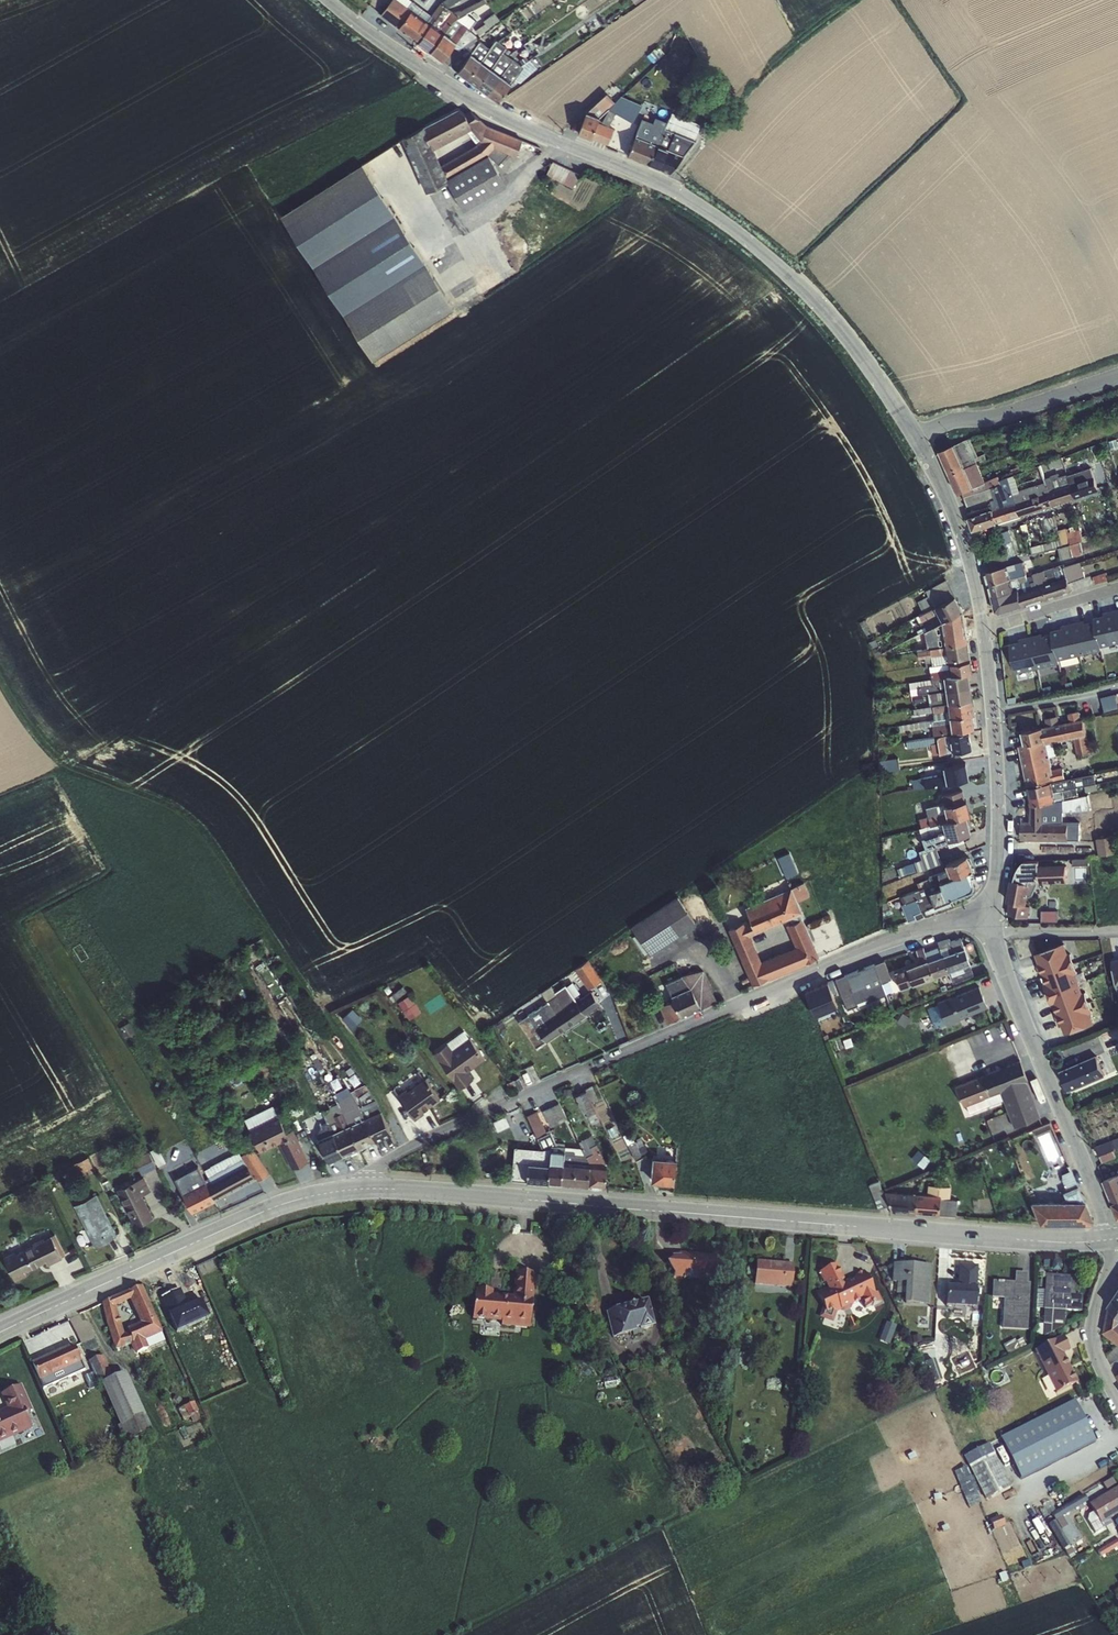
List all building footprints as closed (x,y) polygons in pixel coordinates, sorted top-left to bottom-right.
[(416,4),(410,0),(391,0),(381,15),(398,27),(399,27),(416,4)] [(399,27),(418,42),(433,21),(448,8),(460,0),(443,0),(440,2),(430,14),(416,4),(399,27)] [(418,42),(430,51),(456,19),(486,2),(485,0),(480,0),(453,13),(448,8),(433,21),(418,42)] [(461,51),(476,39),(476,34),(456,19),(430,51),(448,64),(461,51)] [(461,51),(448,64),(457,70),(469,78),(489,48),(476,39),(461,51)] [(489,48),(469,78),(479,86),(503,51),(506,47),(496,39),(489,48)] [(503,51),(479,86),(489,93),(513,59),(503,51)] [(513,59),(489,93),(499,101),(520,72),(521,72),(526,68),(513,59)] [(599,117),(609,109),(614,102),(606,93),(586,111),(578,133),(608,145),(613,129),(597,122),(599,117)] [(620,96),(614,102),(609,109),(639,127),(627,155),(648,164),(670,118),(620,96)] [(461,107),(401,134),(426,190),(449,180),(462,208),(507,188),(495,161),(518,151),(515,144),(520,141),(512,122),(488,133),(479,112),(466,118),(461,107)] [(675,120),(670,118),(648,164),(669,173),(684,156),(695,141),(674,132),(678,123),(674,121),(675,120)] [(618,144),(622,132),(614,130),(610,141),(618,144)] [(554,160),(548,173),(574,186),(580,173),(554,160)] [(365,162),(281,211),(368,360),(451,311),(365,162)] [(940,452),(951,475),(977,463),(986,458),(984,454),(978,457),(969,438),(940,452)] [(990,499),(987,494),(985,482),(977,463),(951,475),(960,495),(962,494),(967,507),(990,499)] [(1101,492),(1105,490),(1101,479),(1095,480),(1092,472),(1068,479),(1075,498),(1092,493),(1091,491),(1099,488),(1101,492)] [(998,476),(985,482),(987,494),(993,492),(996,499),(990,502),(993,510),(997,523),(1019,516),(1013,492),(1008,477),(1000,480),(998,476)] [(1052,506),(1075,498),(1068,479),(1045,483),(1052,506)] [(1052,506),(1045,483),(1013,492),(1019,516),(1052,506)] [(974,531),(997,523),(993,510),(969,518),(974,531)] [(1003,531),(1006,545),(1015,543),(1012,529),(1003,531)] [(1011,560),(1009,551),(992,554),(994,563),(1011,560)] [(1016,577),(1026,574),(1022,562),(985,572),(988,584),(1016,577)] [(1039,572),(1048,599),(1072,592),(1070,583),(1085,577),(1080,562),(1065,566),(1064,564),(1044,571),(1044,570),(1039,572)] [(1019,589),(1024,607),(1048,599),(1039,572),(1032,574),(1032,576),(1027,577),(1026,574),(1016,577),(1019,589)] [(992,597),(1019,589),(1016,577),(988,584),(992,597)] [(933,607),(953,596),(945,580),(924,591),(927,597),(917,602),(922,612),(918,615),(926,629),(941,621),(933,607)] [(1019,589),(992,597),(995,611),(1001,614),(1024,607),(1019,589)] [(933,607),(941,621),(962,611),(953,596),(933,607)] [(1114,610),(1102,613),(1103,616),(1093,618),(1094,622),(1101,646),(1117,642),(1117,627),(1114,610)] [(925,638),(943,635),(964,628),(962,611),(941,621),(926,629),(924,630),(925,638)] [(864,620),(859,622),(869,641),(874,639),(864,620)] [(1080,655),(1102,650),(1101,646),(1094,622),(1085,623),(1084,620),(1072,623),(1080,655)] [(1080,655),(1072,623),(1061,625),(1061,629),(1051,631),(1051,635),(1060,659),(1080,655)] [(943,635),(944,646),(966,643),(964,628),(943,635)] [(892,655),(895,655),(897,654),(903,653),(905,653),(929,649),(944,646),(943,635),(925,638),(924,630),(891,647),(892,654),(892,655)] [(1037,668),(1060,663),(1060,659),(1051,635),(1042,636),(1041,634),(1029,636),(1037,668)] [(1037,668),(1029,636),(1019,639),(1019,642),(1010,644),(1016,672),(1037,668)] [(947,660),(952,659),(968,657),(966,643),(944,646),(947,660)] [(929,649),(905,653),(906,657),(918,655),(918,659),(924,658),(926,666),(928,666),(930,679),(943,676),(951,675),(949,664),(953,663),(952,659),(947,660),(944,646),(929,649)] [(892,661),(889,655),(875,662),(878,669),(892,662),(892,661)] [(949,664),(951,675),(961,674),(962,675),(967,674),(971,673),(969,661),(953,663),(949,664)] [(951,675),(943,676),(945,690),(969,686),(967,674),(962,675),(961,674),(951,675)] [(943,676),(930,679),(908,682),(910,696),(929,693),(945,690),(943,676)] [(945,690),(947,702),(971,700),(969,686),(945,690)] [(885,687),(876,688),(878,700),(887,699),(885,687)] [(945,690),(929,693),(931,706),(947,702),(945,690)] [(923,694),(912,696),(913,704),(924,701),(923,694)] [(1115,694),(1102,698),(1104,709),(1117,706),(1115,694)] [(947,702),(949,717),(971,714),(974,714),(971,700),(947,702)] [(933,720),(949,717),(947,702),(931,706),(909,709),(910,716),(932,713),(933,720)] [(949,717),(951,732),(973,728),(971,714),(949,717)] [(1047,727),(1059,724),(1057,716),(1045,719),(1047,727)] [(949,717),(933,720),(898,725),(899,731),(932,726),(933,735),(951,732),(949,717)] [(1025,745),(1046,744),(1053,743),(1058,742),(1066,740),(1073,739),(1087,736),(1083,719),(1059,724),(1047,727),(1042,728),(1022,733),(1025,745)] [(948,734),(951,752),(954,752),(964,751),(973,749),(970,731),(948,734)] [(951,752),(948,734),(905,741),(907,748),(930,745),(932,755),(951,752)] [(1087,736),(1073,739),(1078,756),(1090,754),(1087,736)] [(1046,744),(1049,758),(1057,756),(1062,755),(1061,748),(1055,750),(1053,743),(1046,744)] [(1046,744),(1025,745),(1019,746),(1023,766),(1050,762),(1049,758),(1046,744)] [(898,758),(878,760),(879,772),(899,770),(898,758)] [(1050,762),(1023,766),(1027,787),(1054,781),(1052,771),(1052,770),(1050,762)] [(944,775),(946,783),(968,779),(965,763),(943,767),(944,775)] [(1052,771),(1054,781),(1054,782),(1065,780),(1072,779),(1071,771),(1067,772),(1067,767),(1052,770),(1052,771)] [(923,779),(924,787),(946,783),(944,775),(923,779)] [(1052,783),(1053,793),(1055,802),(1078,798),(1077,789),(1083,787),(1085,794),(1098,792),(1094,775),(1072,779),(1065,780),(1054,782),(1052,783)] [(924,787),(923,779),(911,780),(913,789),(924,787)] [(1053,793),(1052,783),(1028,788),(1029,797),(1053,793)] [(945,804),(945,806),(967,801),(963,791),(941,795),(945,804)] [(1031,806),(1044,804),(1055,802),(1053,793),(1029,797),(1031,806)] [(1043,822),(1049,822),(1049,813),(1090,810),(1087,796),(1078,798),(1055,802),(1044,804),(1043,822)] [(943,806),(946,820),(967,816),(971,815),(967,801),(945,806),(943,806)] [(929,825),(941,821),(946,820),(943,806),(945,806),(945,804),(926,809),(927,817),(929,825)] [(1044,804),(1031,806),(1030,822),(1021,822),(1021,841),(1068,841),(1068,838),(1068,825),(1068,822),(1049,822),(1043,822),(1044,804)] [(941,821),(947,841),(971,832),(967,816),(946,820),(941,821)] [(934,846),(945,842),(947,841),(941,821),(929,825),(918,828),(921,838),(923,844),(924,849),(934,846)] [(1068,825),(1068,838),(1075,838),(1078,836),(1078,825),(1068,825)] [(1117,852),(1115,838),(1115,836),(1097,838),(1099,855),(1117,852)] [(882,847),(890,848),(893,848),(893,838),(883,838),(882,847)] [(921,859),(913,862),(916,871),(917,873),(941,864),(936,850),(947,846),(945,842),(934,846),(935,849),(921,853),(919,854),(921,859)] [(935,849),(934,846),(924,849),(923,844),(919,846),(921,853),(935,849)] [(947,870),(949,877),(972,869),(967,855),(944,864),(947,870)] [(1030,882),(1048,881),(1048,867),(1048,865),(1038,866),(1037,861),(1020,861),(1019,867),(1015,867),(1015,881),(1012,880),(1007,902),(1010,903),(1026,906),(1027,904),(1031,884),(1030,883),(1030,882)] [(916,871),(913,862),(897,867),(900,876),(916,871)] [(1048,867),(1048,881),(1067,880),(1066,866),(1048,867)] [(944,879),(952,899),(969,891),(970,891),(972,888),(973,885),(973,883),(973,879),(972,875),(973,875),(973,874),(973,873),(972,872),(971,872),(972,869),(949,877),(944,879)] [(937,874),(940,881),(944,879),(949,877),(947,870),(937,874)] [(931,884),(938,881),(940,881),(937,874),(928,877),(928,878),(931,884)] [(919,889),(931,884),(928,878),(916,883),(919,889)] [(928,892),(934,907),(952,899),(944,879),(940,881),(938,881),(941,888),(928,892)] [(931,884),(919,889),(900,896),(903,904),(901,904),(908,921),(915,918),(916,920),(924,917),(921,911),(934,907),(928,892),(941,888),(938,881),(931,884)] [(804,883),(791,888),(797,901),(810,896),(804,883)] [(748,936),(750,935),(788,920),(799,915),(803,913),(791,888),(744,908),(750,920),(742,923),(748,936)] [(678,896),(631,926),(650,955),(696,925),(678,896)] [(887,901),(881,904),(881,912),(890,909),(887,901)] [(1027,904),(1026,906),(1010,903),(1009,913),(1030,917),(1032,905),(1027,904)] [(1058,910),(1041,910),(1041,922),(1058,921),(1058,910)] [(748,936),(742,923),(727,929),(733,941),(722,945),(731,966),(742,961),(752,985),(767,979),(768,980),(805,965),(805,964),(819,958),(799,915),(788,920),(790,924),(784,926),(793,945),(787,947),(789,950),(761,961),(750,935),(748,936)] [(261,938),(253,943),(257,948),(264,944),(261,938)] [(939,946),(942,955),(943,955),(964,947),(960,938),(950,942),(949,939),(937,943),(939,946)] [(1066,943),(1035,953),(1066,1035),(1095,1024),(1066,943)] [(927,959),(927,961),(942,955),(939,946),(924,952),(927,959)] [(919,962),(927,959),(924,952),(923,947),(915,949),(919,962)] [(943,955),(948,972),(969,964),(970,964),(964,947),(943,955)] [(927,961),(934,977),(947,972),(948,972),(943,955),(942,955),(927,961)] [(927,959),(919,962),(906,967),(906,968),(894,973),(899,989),(912,985),(934,978),(934,977),(927,961),(927,959)] [(587,960),(574,970),(588,990),(601,981),(587,960)] [(874,964),(881,983),(891,979),(884,960),(874,964)] [(881,983),(874,964),(834,979),(846,1010),(886,995),(881,983)] [(969,964),(948,972),(952,982),(973,975),(969,964)] [(276,967),(271,970),(276,977),(281,974),(276,967)] [(681,975),(690,987),(700,1009),(716,1001),(703,970),(681,975)] [(643,972),(632,977),(634,982),(645,977),(643,972)] [(690,987),(681,975),(679,975),(680,977),(665,983),(671,996),(690,987)] [(389,986),(384,989),(393,1002),(407,992),(400,981),(390,988),(389,986)] [(826,983),(805,992),(814,1016),(836,1007),(826,983)] [(555,992),(557,995),(563,990),(572,1003),(575,1001),(577,1000),(575,997),(566,985),(555,992)] [(673,1001),(680,1018),(700,1009),(690,987),(671,996),(673,1001)] [(950,998),(937,1003),(947,1025),(959,1020),(959,1019),(987,1007),(979,987),(950,999),(950,998)] [(554,1011),(556,1014),(572,1003),(563,990),(557,995),(547,1001),(548,1002),(554,1011)] [(575,1001),(585,1015),(600,1004),(591,991),(580,999),(578,996),(575,997),(577,1000),(575,1001)] [(295,992),(288,996),(298,1012),(305,1008),(295,992)] [(410,995),(398,1004),(409,1020),(421,1012),(410,995)] [(212,998),(212,1009),(224,1010),(224,998),(212,998)] [(556,1014),(566,1029),(585,1016),(585,1015),(575,1001),(572,1003),(556,1014)] [(680,1018),(673,1001),(658,1007),(666,1024),(680,1018)] [(541,1020),(554,1011),(548,1002),(546,1003),(535,1011),(541,1020)] [(351,1010),(343,1018),(350,1026),(359,1018),(351,1010)] [(536,1028),(556,1014),(554,1011),(541,1020),(535,1011),(528,1016),(536,1028)] [(536,1028),(528,1016),(527,1015),(517,1022),(536,1048),(545,1042),(546,1043),(566,1029),(556,1014),(536,1028)] [(130,1022),(119,1028),(125,1038),(135,1032),(130,1022)] [(1102,1036),(1107,1050),(1117,1045),(1117,1030),(1102,1036)] [(452,1051),(470,1038),(464,1031),(447,1044),(452,1051)] [(452,1051),(447,1044),(434,1053),(460,1089),(473,1080),(467,1071),(484,1059),(470,1038),(452,1051)] [(1096,1055),(1105,1076),(1116,1071),(1108,1051),(1096,1055)] [(1105,1076),(1096,1055),(1060,1071),(1068,1092),(1105,1076)] [(309,1059),(302,1063),(305,1068),(312,1064),(309,1059)] [(1000,1092),(1002,1099),(1013,1128),(1040,1117),(1026,1082),(1027,1081),(1019,1060),(955,1086),(963,1107),(966,1106),(984,1098),(989,1096),(1000,1092)] [(342,1067),(338,1070),(342,1076),(346,1073),(342,1067)] [(408,1091),(424,1079),(418,1071),(394,1088),(398,1094),(406,1088),(408,1091)] [(349,1076),(344,1079),(350,1088),(355,1085),(349,1076)] [(510,1082),(506,1083),(510,1091),(516,1088),(517,1091),(524,1088),(519,1077),(512,1081),(510,1082)] [(406,1088),(398,1094),(397,1095),(415,1120),(424,1114),(423,1112),(440,1099),(425,1078),(424,1079),(408,1091),(406,1088)] [(340,1082),(336,1085),(341,1092),(345,1089),(340,1082)] [(358,1106),(364,1118),(380,1111),(375,1098),(365,1084),(355,1089),(362,1104),(358,1106)] [(585,1090),(591,1101),(597,1099),(591,1086),(585,1089),(585,1090)] [(327,1123),(331,1133),(348,1125),(342,1112),(330,1090),(323,1094),(327,1103),(324,1104),(326,1110),(322,1111),(327,1123)] [(591,1101),(585,1090),(576,1095),(584,1113),(585,1112),(591,1124),(593,1123),(599,1120),(600,1119),(594,1108),(591,1101)] [(989,1096),(984,1098),(987,1105),(1002,1099),(1000,1092),(989,1096)] [(342,1112),(348,1125),(364,1118),(358,1106),(351,1094),(346,1097),(347,1100),(346,1101),(349,1108),(342,1112)] [(987,1105),(984,1098),(966,1106),(970,1113),(987,1105)] [(559,1103),(542,1111),(549,1127),(566,1119),(559,1103)] [(364,1118),(375,1142),(391,1135),(380,1111),(364,1118)] [(536,1111),(527,1116),(537,1137),(546,1133),(536,1111)] [(278,1115),(249,1130),(260,1151),(279,1142),(293,1169),(308,1161),(292,1130),(287,1132),(278,1115)] [(505,1116),(493,1122),(497,1132),(510,1126),(505,1116)] [(348,1125),(359,1149),(375,1142),(364,1118),(348,1125)] [(599,1120),(593,1123),(596,1128),(601,1126),(599,1120)] [(331,1133),(327,1123),(324,1124),(322,1125),(320,1127),(319,1129),(317,1131),(317,1135),(317,1138),(318,1139),(331,1133)] [(1051,1123),(1039,1126),(1048,1160),(1060,1157),(1051,1123)] [(331,1133),(343,1156),(359,1149),(348,1125),(331,1133)] [(628,1131),(622,1135),(636,1160),(643,1156),(651,1157),(649,1153),(641,1139),(635,1142),(635,1140),(634,1141),(628,1131)] [(331,1133),(318,1139),(329,1163),(343,1156),(331,1133)] [(585,1155),(590,1164),(606,1166),(603,1157),(596,1143),(596,1144),(591,1135),(579,1141),(585,1155)] [(1099,1156),(1113,1151),(1116,1150),(1112,1140),(1095,1147),(1099,1156)] [(158,1146),(150,1150),(158,1166),(166,1162),(158,1146)] [(551,1151),(549,1160),(564,1162),(565,1151),(564,1151),(565,1147),(564,1147),(557,1146),(551,1146),(551,1151)] [(549,1164),(549,1160),(551,1151),(542,1150),(514,1147),(511,1180),(526,1181),(528,1162),(549,1164)] [(241,1155),(247,1165),(256,1179),(257,1181),(269,1174),(252,1148),(241,1155)] [(919,1150),(912,1159),(922,1168),(929,1159),(919,1150)] [(148,1151),(133,1159),(141,1175),(156,1167),(148,1151)] [(565,1151),(564,1162),(590,1164),(585,1155),(574,1154),(575,1151),(565,1151)] [(1113,1151),(1099,1156),(1101,1163),(1115,1158),(1113,1151)] [(207,1184),(208,1187),(247,1165),(241,1155),(238,1152),(204,1170),(211,1182),(207,1184)] [(983,1154),(975,1157),(979,1168),(987,1165),(983,1154)] [(88,1157),(73,1164),(78,1174),(93,1167),(88,1157)] [(653,1157),(651,1182),(674,1184),(676,1159),(653,1157)] [(549,1160),(549,1164),(548,1183),(561,1184),(564,1162),(549,1160)] [(528,1162),(526,1181),(548,1183),(549,1164),(528,1162)] [(564,1162),(561,1184),(588,1186),(590,1164),(564,1162)] [(590,1164),(588,1186),(604,1188),(606,1166),(590,1164)] [(208,1187),(215,1201),(256,1179),(247,1165),(208,1187)] [(1066,1191),(1078,1185),(1072,1170),(1071,1171),(1062,1174),(1062,1180),(1066,1191)] [(892,1172),(885,1176),(889,1183),(896,1179),(892,1172)] [(181,1195),(193,1189),(184,1173),(173,1179),(181,1195)] [(1117,1201),(1117,1175),(1103,1181),(1112,1203),(1117,1201)] [(143,1177),(117,1190),(134,1227),(153,1218),(141,1196),(150,1191),(143,1177)] [(878,1180),(868,1184),(878,1210),(888,1206),(878,1180)] [(193,1189),(181,1195),(191,1213),(215,1201),(208,1187),(207,1184),(206,1182),(193,1189)] [(940,1196),(939,1215),(955,1216),(957,1200),(950,1199),(950,1187),(928,1185),(927,1195),(940,1196)] [(1078,1185),(1066,1191),(1063,1192),(1066,1200),(1075,1200),(1077,1201),(1084,1201),(1085,1202),(1078,1185)] [(914,1213),(916,1194),(884,1192),(892,1211),(914,1213)] [(96,1194),(74,1205),(94,1247),(117,1236),(96,1194)] [(916,1194),(914,1213),(939,1215),(940,1196),(927,1195),(916,1194)] [(1060,1223),(1050,1201),(1031,1201),(1039,1223),(1060,1223)] [(1050,1201),(1060,1223),(1078,1223),(1068,1201),(1050,1201)] [(1068,1201),(1078,1223),(1091,1223),(1092,1220),(1084,1201),(1077,1201),(1068,1201)] [(14,1252),(3,1257),(14,1281),(26,1276),(24,1272),(46,1262),(48,1265),(62,1258),(51,1236),(44,1239),(43,1238),(32,1243),(33,1246),(15,1254),(14,1252)] [(670,1260),(665,1264),(674,1274),(673,1278),(710,1281),(710,1277),(719,1269),(715,1263),(716,1256),(680,1253),(676,1254),(676,1257),(671,1257),(670,1260)] [(756,1261),(754,1285),(791,1289),(793,1264),(756,1261)] [(833,1294),(841,1310),(851,1306),(861,1301),(865,1309),(881,1302),(876,1291),(873,1292),(863,1271),(854,1275),(855,1278),(842,1284),(841,1281),(844,1280),(836,1264),(818,1272),(824,1284),(825,1284),(827,1287),(831,1295),(833,1294)] [(904,1283),(904,1295),(903,1304),(928,1306),(930,1266),(892,1264),(891,1283),(897,1283),(904,1283)] [(946,1286),(945,1306),(975,1308),(977,1267),(959,1266),(958,1287),(946,1286)] [(474,1293),(472,1320),(501,1322),(501,1327),(529,1329),(534,1274),(515,1272),(513,1297),(492,1295),(492,1291),(476,1289),(475,1293),(474,1293)] [(992,1281),(992,1298),(1003,1299),(1002,1329),(1027,1331),(1029,1283),(1026,1283),(1027,1273),(1014,1273),(1014,1282),(992,1281)] [(1043,1310),(1066,1311),(1081,1312),(1082,1296),(1075,1296),(1076,1277),(1045,1275),(1044,1291),(1043,1308),(1043,1310)] [(161,1334),(162,1333),(151,1308),(142,1287),(101,1304),(104,1318),(105,1323),(114,1351),(129,1346),(133,1355),(145,1350),(148,1348),(145,1341),(161,1334)] [(833,1294),(831,1295),(827,1287),(816,1292),(823,1306),(819,1318),(832,1322),(835,1312),(841,1310),(833,1294)] [(1109,1306),(1117,1314),(1117,1292),(1109,1306)] [(613,1310),(619,1337),(638,1333),(654,1329),(647,1301),(625,1307),(617,1309),(613,1310)] [(104,1318),(101,1304),(96,1306),(99,1319),(104,1318)] [(1109,1306),(1102,1333),(1117,1345),(1117,1314),(1109,1306)] [(619,1337),(613,1310),(605,1312),(612,1339),(619,1337)] [(1066,1311),(1043,1310),(1043,1325),(1036,1324),(1036,1337),(1042,1337),(1051,1333),(1064,1326),(1066,1311)] [(1062,1336),(1034,1350),(1055,1394),(1077,1382),(1063,1354),(1070,1351),(1062,1336)] [(1014,1339),(1003,1345),(1008,1355),(1026,1346),(1021,1338),(1015,1341),(1014,1339)] [(73,1344),(31,1363),(39,1381),(81,1362),(73,1344)] [(1117,1345),(1106,1355),(1110,1364),(1117,1359),(1117,1345)] [(100,1384),(113,1378),(102,1355),(87,1361),(99,1386),(101,1385),(100,1384)] [(702,1361),(695,1365),(699,1372),(706,1369),(702,1361)] [(934,1361),(922,1364),(933,1385),(941,1382),(934,1361)] [(1001,1370),(989,1371),(991,1385),(1002,1383),(1001,1370)] [(100,1384),(101,1385),(119,1426),(116,1427),(122,1440),(125,1439),(127,1443),(152,1431),(125,1373),(113,1378),(100,1384)] [(805,1376),(804,1388),(815,1389),(816,1377),(805,1376)] [(0,1411),(0,1442),(32,1428),(25,1414),(32,1411),(20,1385),(1,1394),(6,1408),(0,1411)] [(1000,1438),(1022,1480),(1096,1442),(1074,1400),(1000,1438)] [(142,1436),(129,1442),(134,1451),(149,1444),(146,1438),(144,1439),(142,1436)] [(989,1499),(1011,1488),(995,1456),(973,1467),(989,1499)] [(956,1470),(970,1507),(983,1502),(969,1465),(956,1470)] [(1117,1514),(1117,1486),(1089,1504),(1101,1524),(1117,1514)] [(1093,1546),(1101,1558),(1117,1547),(1117,1531),(1093,1546)]
